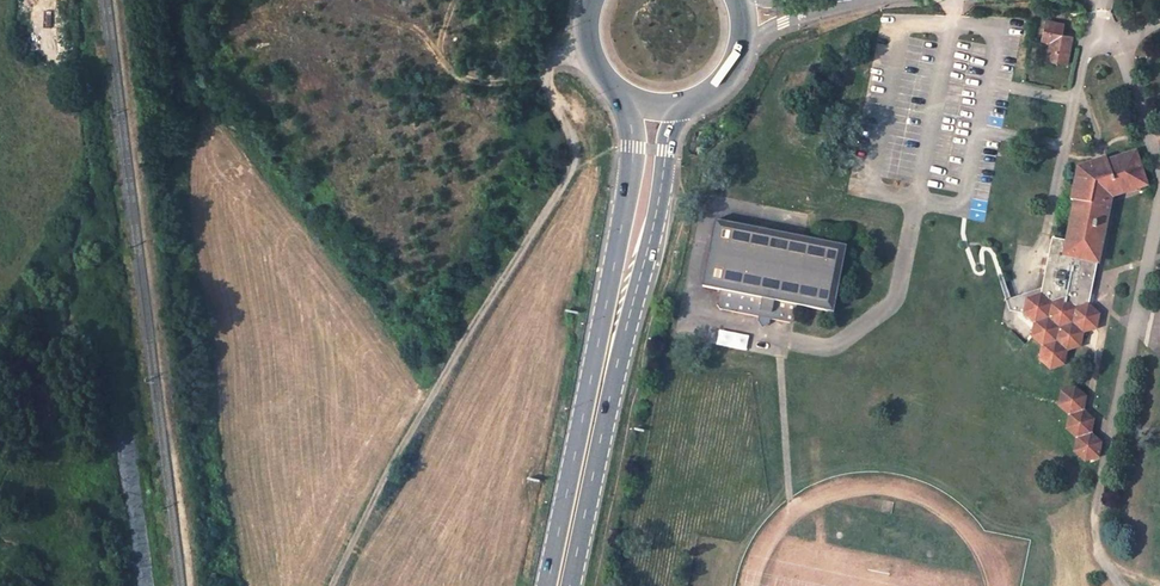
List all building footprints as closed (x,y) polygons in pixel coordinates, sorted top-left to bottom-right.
[(1065,25),(1046,21),(1042,41),(1051,43),(1048,61),(1067,65),(1071,47),(1061,45),(1063,35),(1065,25)] [(1073,37),(1063,35),(1061,45),(1071,47),(1073,37)] [(1146,185),(1135,153),(1108,162),(1082,170),(1076,202),(1068,241),(1052,238),(1041,296),(1028,300),(1025,313),(1035,323),(1032,337),(1042,346),(1040,360),(1051,369),(1064,365),(1067,352),(1080,347),(1083,333),(1097,328),(1099,315),(1089,305),(1112,196),(1146,185)] [(1108,162),(1106,158),(1077,167),(1077,172),(1082,170),(1108,162)] [(1082,170),(1077,172),(1071,201),(1076,202),(1082,170)] [(719,302),(759,311),(770,314),(789,318),(794,316),(798,301),(834,309),(849,243),(719,214),(704,280),(721,283),(717,298),(719,302)] [(762,323),(769,319),(770,314),(759,311),(757,317),(762,323)] [(1077,388),(1062,393),(1059,406),(1069,416),(1067,429),(1077,438),(1075,452),(1085,461),(1099,457),(1102,443),(1091,433),(1094,419),(1084,410),(1085,405),(1086,397),(1077,388)]
